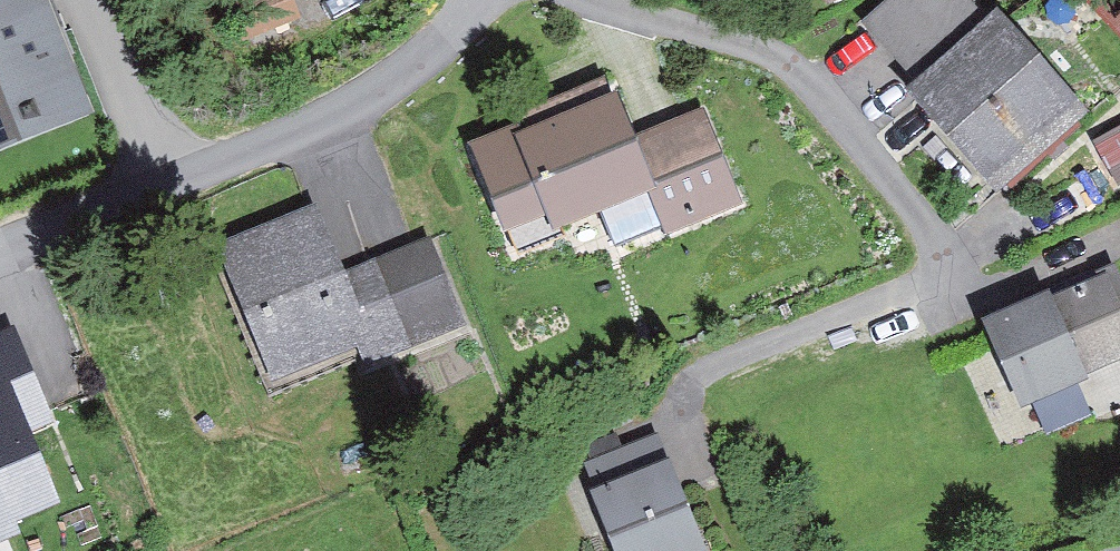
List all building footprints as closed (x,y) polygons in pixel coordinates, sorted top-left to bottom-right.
[(95,113),(48,0),(0,0),(0,152),(95,113)] [(229,15),(242,48),(302,25),(293,0),(268,0),(229,15)] [(1085,130),(973,0),(918,0),(880,33),(1005,176),(1042,144),(1054,157),(1085,130)] [(1119,15),(1119,0),(1107,0),(1119,15)] [(510,137),(468,153),(510,259),(548,244),(544,232),(588,215),(603,255),(649,237),(651,242),(726,212),(692,124),(616,153),(597,103),(511,139),(510,137)] [(327,217),(264,239),(260,228),(232,238),(286,386),(463,323),(437,250),(386,268),(391,282),(355,295),(327,217)] [(1109,314),(1092,282),(1001,330),(1034,394),(1119,350),(1119,308),(1109,314)] [(13,523),(57,506),(28,433),(52,424),(22,349),(0,357),(0,544),(19,536),(13,523)] [(660,449),(603,474),(636,550),(704,550),(660,449)]
